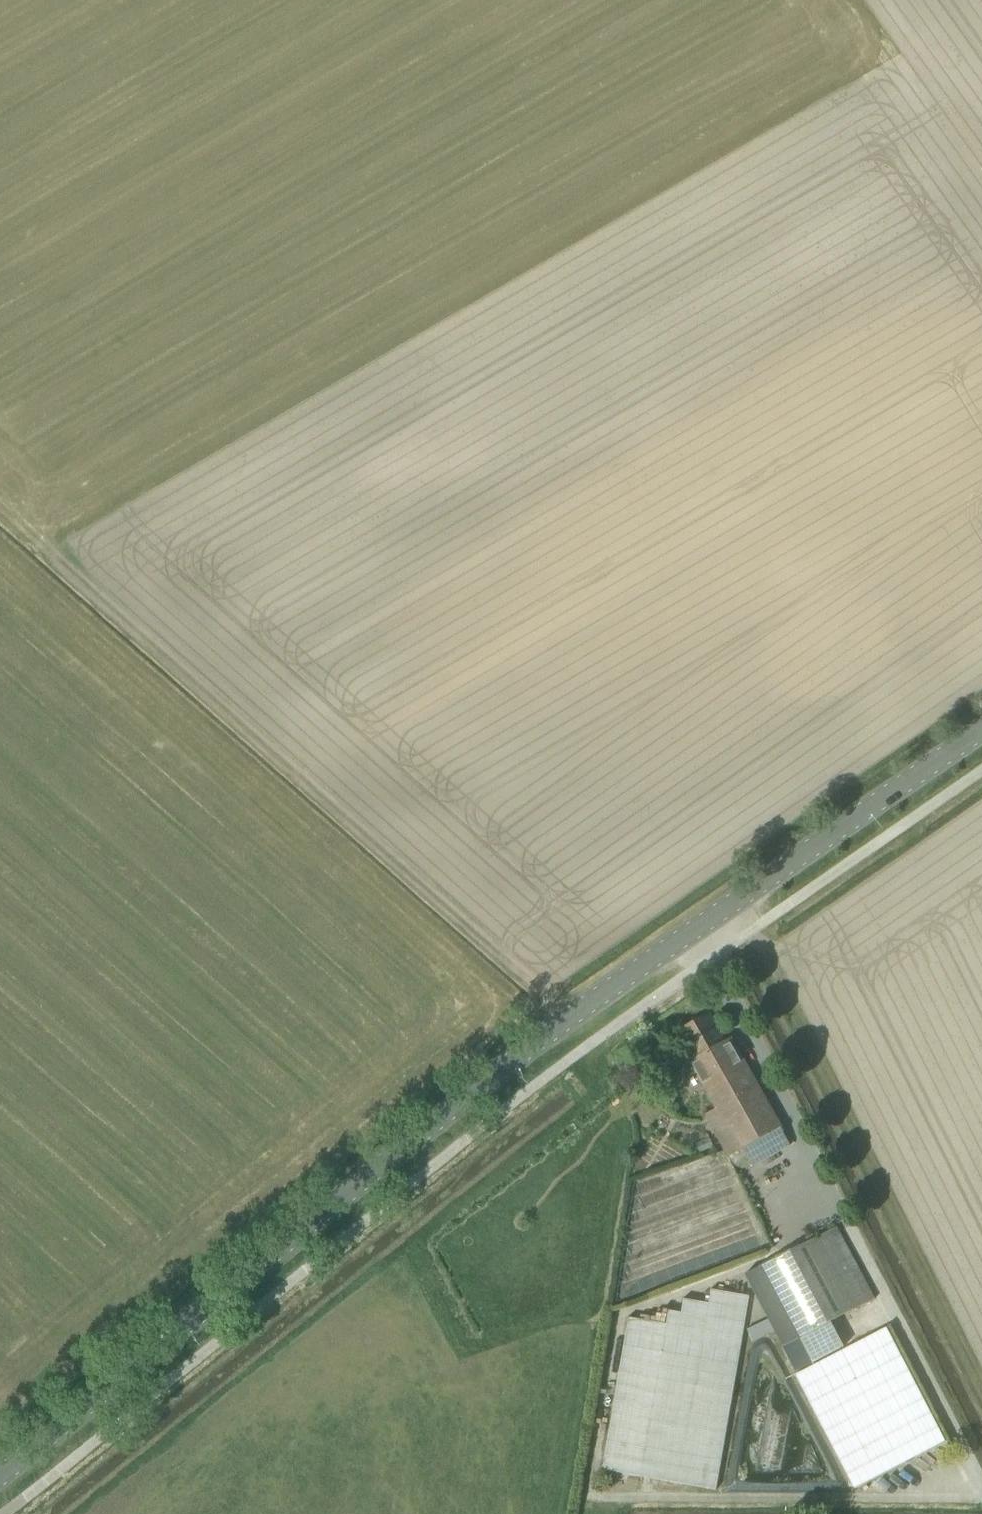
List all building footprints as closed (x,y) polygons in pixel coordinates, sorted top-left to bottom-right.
[(709,1015),(682,1030),(692,1047),(698,1058),(692,1061),(718,1109),(706,1116),(729,1157),(781,1128),(731,1039),(724,1043),(709,1015)] [(724,1153),(629,1179),(640,1222),(663,1216),(662,1214),(683,1208),(723,1198),(722,1193),(734,1189),(724,1153)] [(762,1266),(746,1274),(780,1340),(782,1343),(783,1346),(829,1322),(831,1321),(875,1299),(836,1227),(819,1236),(762,1266)] [(602,1469),(716,1488),(750,1295),(711,1289),(708,1302),(683,1298),(681,1311),(668,1309),(666,1322),(629,1316),(602,1469)] [(811,1366),(797,1373),(857,1487),(946,1440),(887,1326),(843,1349),(814,1364),(811,1366)]
